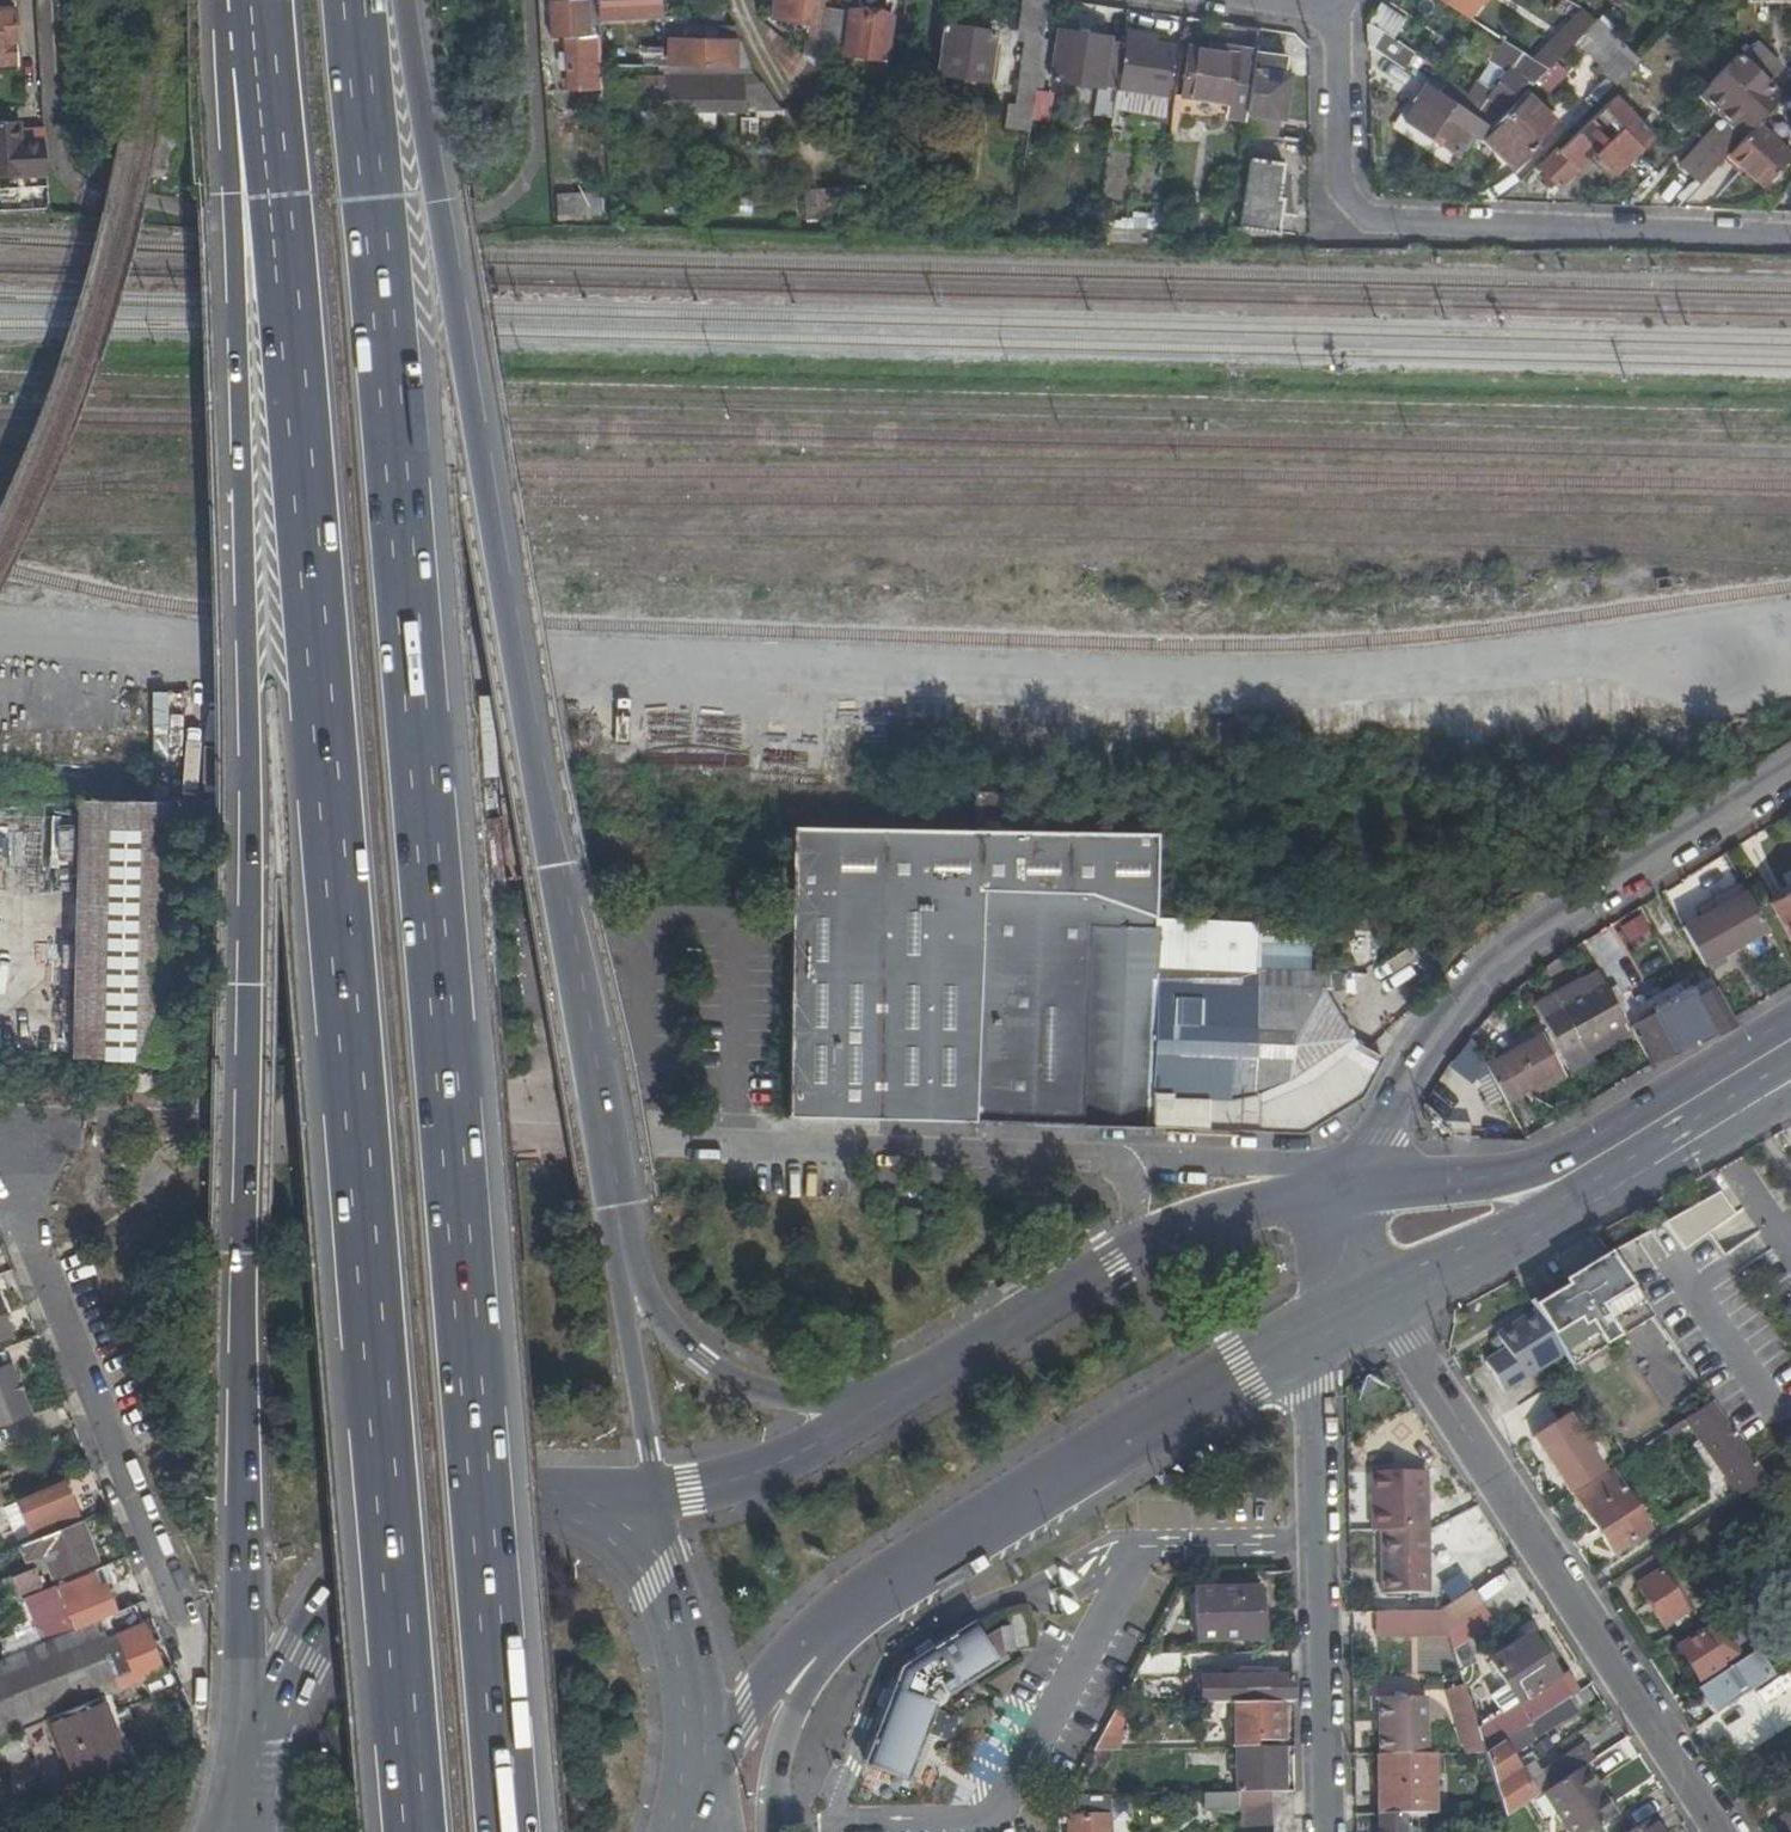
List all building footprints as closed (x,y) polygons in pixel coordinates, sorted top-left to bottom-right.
[(545,33),(561,32),(564,86),(594,85),(593,60),(591,15),(590,0),(543,0),(545,33)] [(591,15),(654,12),(653,10),(652,0),(590,0),(591,15)] [(811,26),(812,13),(824,15),(825,8),(826,0),(775,0),(772,21),(777,21),(776,27),(783,28),(783,23),(811,26)] [(1019,32),(1026,34),(1016,105),(1032,107),(1032,103),(1034,91),(1048,0),(1024,0),(1019,32)] [(1468,5),(1461,0),(1458,0),(1452,8),(1462,14),(1468,5)] [(1575,42),(1596,21),(1563,0),(1562,0),(1556,11),(1572,21),(1537,58),(1546,68),(1548,69),(1575,42)] [(12,68),(11,5),(0,5),(0,68),(12,68)] [(824,15),(816,67),(841,71),(843,53),(885,60),(889,24),(871,21),(872,15),(825,8),(824,15)] [(677,10),(653,10),(654,12),(656,32),(676,33),(677,10)] [(804,36),(802,56),(816,67),(824,15),(812,13),(811,26),(809,37),(804,36)] [(871,21),(889,24),(890,17),(872,15),(871,21)] [(825,78),(756,18),(800,99),(814,111),(811,115),(822,125),(851,96),(826,76),(825,78)] [(1601,74),(1614,87),(1639,62),(1596,21),(1575,42),(1605,71),(1601,74)] [(711,35),(711,24),(694,23),(692,34),(711,35)] [(656,32),(660,61),(729,62),(729,37),(734,37),(729,24),(711,24),(711,35),(692,34),(676,33),(656,32)] [(988,70),(992,45),(994,32),(945,25),(938,74),(994,82),(995,71),(988,70)] [(1368,25),(1368,47),(1389,61),(1399,45),(1368,25)] [(1122,43),(1109,41),(1109,38),(1058,30),(1051,80),(1103,88),(1103,85),(1116,87),(1122,43)] [(1115,88),(1108,138),(1110,138),(1120,139),(1121,129),(1126,89),(1146,93),(1143,111),(1163,114),(1173,47),(1126,39),(1119,89),(1115,88)] [(1758,41),(1741,56),(1768,81),(1783,66),(1758,41)] [(1000,45),(992,45),(988,70),(995,71),(1000,45)] [(1235,56),(1236,50),(1208,45),(1207,52),(1235,56)] [(1181,48),(1171,115),(1213,121),(1221,115),(1245,119),(1246,113),(1254,52),(1236,50),(1235,56),(1207,52),(1181,48)] [(1285,57),(1254,52),(1246,113),(1282,118),(1285,96),(1289,96),(1292,76),(1283,75),(1285,57)] [(1490,128),(1506,112),(1504,111),(1526,82),(1532,86),(1548,69),(1546,68),(1522,52),(1487,97),(1481,93),(1467,113),(1490,128)] [(1698,97),(1732,130),(1722,141),(1731,150),(1757,123),(1783,95),(1782,94),(1775,88),(1774,90),(1738,56),(1698,97)] [(1782,94),(1790,85),(1790,66),(1773,86),(1775,88),(1782,94)] [(631,70),(629,104),(733,106),(734,72),(697,71),(631,70)] [(734,72),(733,106),(770,107),(745,72),(734,72)] [(1438,93),(1442,96),(1463,110),(1471,98),(1446,82),(1438,93)] [(1051,93),(1034,91),(1032,103),(1050,106),(1051,93)] [(1484,135),(1481,137),(1514,168),(1558,123),(1526,92),(1506,112),(1490,128),(1484,135)] [(1072,96),(1051,93),(1050,106),(1071,110),(1072,96)] [(1591,156),(1614,178),(1655,136),(1616,94),(1559,151),(1557,148),(1539,167),(1559,187),(1591,156)] [(1474,127),(1484,135),(1490,128),(1467,113),(1463,110),(1442,96),(1432,111),(1419,102),(1405,122),(1455,155),(1474,127)] [(1003,129),(1028,132),(1032,107),(1016,105),(1007,104),(1003,129)] [(1246,113),(1245,119),(1245,121),(1270,125),(1269,136),(1279,138),(1282,118),(1246,113)] [(0,121),(0,172),(14,172),(14,177),(20,177),(20,210),(41,210),(38,140),(14,141),(13,121),(0,121)] [(1245,121),(1243,133),(1269,136),(1270,125),(1245,121)] [(1757,123),(1731,150),(1728,154),(1763,187),(1790,156),(1790,154),(1757,123)] [(1679,165),(1699,184),(1718,164),(1728,154),(1731,150),(1722,141),(1712,131),(1679,165)] [(1243,226),(1251,228),(1280,232),(1285,196),(1280,195),(1285,162),(1251,157),(1243,224),(1243,226)] [(554,193),(554,220),(603,220),(603,193),(554,193)] [(1233,223),(1232,233),(1251,233),(1251,228),(1243,226),(1243,224),(1233,223)] [(1232,233),(1231,244),(1252,244),(1252,233),(1251,233),(1232,233)] [(159,803),(69,802),(64,1059),(153,1060),(159,803)] [(761,1112),(948,1118),(1151,1126),(1158,965),(1159,927),(1154,927),(1132,925),(1134,834),(771,822),(761,1112)] [(1703,963),(1767,927),(1745,887),(1681,922),(1703,963)] [(1770,903),(1790,940),(1790,892),(1770,903)] [(1158,965),(1255,967),(1257,916),(1154,911),(1154,927),(1159,927),(1158,965)] [(1618,925),(1633,945),(1652,931),(1636,911),(1618,925)] [(1380,1055),(1355,1042),(1319,985),(1324,985),(1324,968),(1255,967),(1158,965),(1151,1126),(1300,1131),(1360,1095),(1380,1055)] [(1556,994),(1535,1006),(1569,1068),(1592,1056),(1586,1046),(1628,1024),(1598,970),(1581,979),(1589,993),(1563,1007),(1556,994)] [(1667,999),(1682,991),(1678,983),(1663,991),(1667,999)] [(1736,1022),(1733,1018),(1715,984),(1688,999),(1683,990),(1682,991),(1667,999),(1660,1003),(1656,997),(1645,1003),(1651,1014),(1629,1026),(1650,1064),(1695,1039),(1697,1043),(1736,1022)] [(1537,1038),(1487,1065),(1506,1099),(1556,1072),(1537,1038)] [(154,1071),(118,1070),(118,1090),(155,1090),(154,1071)] [(1503,1100),(1487,1073),(1475,1079),(1489,1106),(1503,1100)] [(1757,1468),(1790,1445),(1790,1352),(1708,1237),(1732,1222),(1713,1196),(1609,1256),(1612,1261),(1653,1318),(1712,1404),(1744,1449),(1757,1468)] [(1612,1261),(1609,1256),(1593,1266),(1596,1271),(1612,1261)] [(1653,1318),(1612,1261),(1596,1271),(1534,1308),(1550,1333),(1571,1368),(1653,1318)] [(1596,1271),(1593,1266),(1531,1303),(1534,1308),(1596,1271)] [(1577,1377),(1571,1368),(1550,1333),(1532,1345),(1535,1349),(1500,1372),(1525,1411),(1577,1377)] [(1535,1349),(1532,1345),(1497,1368),(1500,1372),(1535,1349)] [(31,1413),(10,1363),(0,1367),(0,1426),(31,1413)] [(1671,1445),(1664,1435),(1627,1459),(1619,1464),(1610,1470),(1612,1473),(1617,1481),(1671,1445)] [(1748,1495),(1767,1482),(1757,1468),(1744,1449),(1724,1462),(1748,1495)] [(1428,1473),(1372,1474),(1373,1533),(1382,1533),(1383,1594),(1431,1593),(1428,1473)] [(1639,1514),(1617,1481),(1612,1473),(1579,1494),(1590,1511),(1587,1513),(1614,1554),(1645,1533),(1635,1517),(1639,1514)] [(64,1481),(3,1506),(17,1539),(61,1521),(55,1510),(73,1503),(64,1481)] [(97,1561),(80,1519),(57,1529),(61,1542),(44,1548),(51,1563),(67,1558),(72,1570),(97,1561)] [(1781,1528),(1790,1542),(1790,1521),(1781,1528)] [(1670,1575),(1657,1554),(1630,1572),(1664,1627),(1686,1613),(1665,1579),(1670,1575)] [(36,1566),(13,1575),(21,1592),(43,1583),(36,1566)] [(100,1586),(94,1572),(58,1585),(74,1625),(115,1608),(105,1584),(100,1586)] [(1258,1589),(1216,1590),(1217,1641),(1259,1640),(1258,1589)] [(46,1718),(102,1695),(162,1671),(135,1603),(0,1659),(0,1737),(46,1718)] [(1441,1612),(1377,1613),(1377,1636),(1448,1634),(1441,1612)] [(888,1685),(892,1687),(863,1770),(902,1783),(904,1777),(905,1778),(913,1759),(911,1759),(932,1707),(935,1708),(944,1702),(945,1694),(944,1692),(957,1684),(956,1682),(972,1672),(974,1675),(989,1664),(989,1662),(993,1659),(969,1623),(904,1665),(901,1663),(890,1669),(888,1685)] [(1699,1691),(1715,1716),(1776,1676),(1743,1625),(1725,1636),(1718,1625),(1679,1650),(1704,1688),(1699,1691)] [(1531,1725),(1561,1706),(1548,1686),(1558,1678),(1531,1637),(1491,1663),(1518,1703),(1478,1732),(1485,1754),(1486,1755),(1522,1731),(1527,1728),(1531,1725)] [(1146,1654),(1136,1673),(1179,1672),(1179,1654),(1146,1654)] [(1280,1703),(1293,1703),(1292,1677),(1260,1678),(1260,1671),(1238,1671),(1239,1678),(1206,1677),(1206,1705),(1235,1704),(1280,1703)] [(127,1762),(102,1695),(46,1718),(72,1784),(127,1762)] [(1426,1697),(1379,1698),(1379,1755),(1380,1755),(1427,1755),(1426,1697)] [(1504,1814),(1505,1820),(1538,1799),(1510,1755),(1576,1710),(1570,1700),(1561,1706),(1531,1725),(1527,1728),(1531,1733),(1525,1737),(1522,1731),(1486,1755),(1495,1788),(1500,1785),(1509,1800),(1501,1805),(1504,1814)] [(1235,1704),(1236,1748),(1255,1748),(1255,1742),(1281,1741),(1280,1703),(1235,1704)] [(950,1742),(961,1715),(940,1706),(929,1734),(950,1742)] [(1113,1755),(1131,1723),(1111,1711),(1093,1744),(1113,1755)] [(1469,1754),(1485,1754),(1478,1732),(1472,1712),(1457,1716),(1469,1754)] [(1270,1793),(1282,1792),(1281,1748),(1255,1748),(1236,1748),(1236,1793),(1240,1793),(1270,1793)] [(1380,1755),(1380,1815),(1405,1816),(1439,1814),(1438,1755),(1427,1755),(1380,1755)] [(1569,1831),(1597,1831),(1620,1817),(1610,1800),(1605,1803),(1583,1768),(1545,1793),(1569,1831)] [(13,1808),(0,1781),(0,1815),(13,1808)] [(1201,1810),(1233,1811),(1234,1791),(1202,1790),(1201,1810)] [(1270,1793),(1240,1793),(1241,1831),(1271,1831),(1270,1793)] [(1782,1819),(1790,1831),(1790,1814),(1782,1819)] [(1405,1816),(1380,1815),(1380,1831),(1405,1831),(1405,1816)] [(1069,1818),(1069,1831),(1111,1831),(1111,1818),(1069,1818)] [(1653,1819),(1633,1831),(1661,1831),(1653,1819)]
